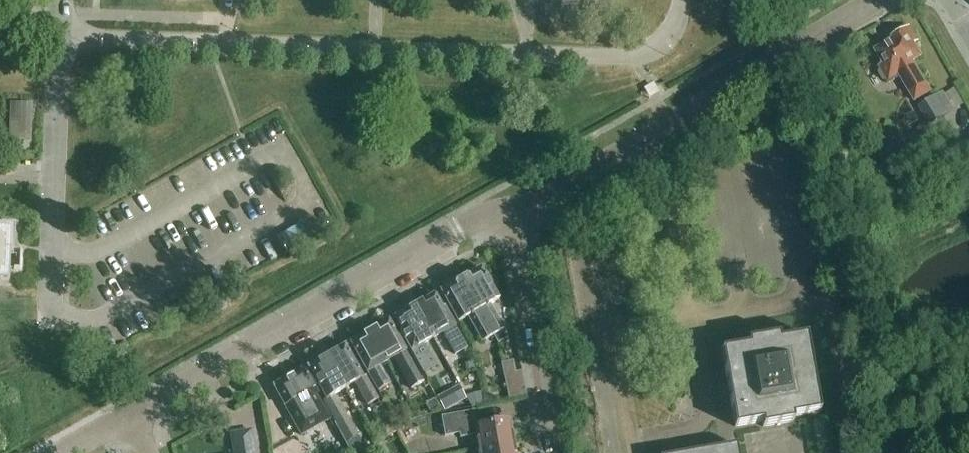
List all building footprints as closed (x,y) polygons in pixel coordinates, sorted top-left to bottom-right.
[(560,6),(560,8),(584,9),(584,2),(611,3),(611,0),(549,0),(549,6),(560,6)] [(906,31),(893,39),(894,40),(876,51),(884,65),(880,67),(881,70),(879,74),(884,81),(887,81),(889,84),(900,77),(915,102),(931,92),(914,62),(922,57),(914,44),(918,41),(911,29),(906,31)] [(920,107),(930,125),(954,111),(944,94),(920,107)] [(10,103),(9,142),(31,143),(32,104),(10,103)] [(9,281),(10,251),(14,252),(15,226),(0,226),(0,281),(9,281)] [(461,281),(493,337),(498,345),(508,339),(489,306),(499,301),(481,269),(461,281)] [(482,343),(493,337),(461,281),(441,292),(458,323),(468,318),(482,343)] [(435,296),(415,307),(433,339),(443,334),(455,355),(467,348),(444,308),(442,309),(435,296)] [(433,339),(415,307),(395,318),(403,331),(401,333),(424,373),(436,366),(423,345),(433,339)] [(389,322),(369,333),(386,363),(394,359),(412,390),(423,383),(405,352),(406,352),(389,322)] [(386,363),(369,333),(350,344),(367,374),(368,373),(378,392),(389,385),(378,367),(386,363)] [(721,351),(735,428),(762,423),(763,428),(794,423),(793,418),(820,413),(806,336),(779,341),(778,336),(747,341),(748,346),(721,351)] [(345,347),(327,357),(345,390),(355,384),(368,406),(379,400),(367,380),(363,379),(345,347)] [(345,390),(327,357),(308,368),(326,400),(323,402),(342,435),(353,429),(334,396),(345,390)] [(501,364),(504,376),(516,374),(513,362),(501,364)] [(306,401),(318,395),(304,370),(274,387),(301,435),(319,426),(306,401)] [(449,392),(437,399),(445,412),(456,405),(449,392)] [(481,394),(467,399),(472,408),(484,406),(482,396),(481,394)] [(482,396),(484,406),(493,404),(491,394),(482,396)] [(514,444),(510,421),(475,427),(472,412),(441,418),(444,437),(459,435),(460,439),(476,436),(478,451),(514,444)] [(380,424),(387,437),(396,432),(389,419),(380,424)] [(251,431),(231,434),(234,452),(255,452),(251,431)] [(478,451),(479,452),(515,452),(514,444),(478,451)]
